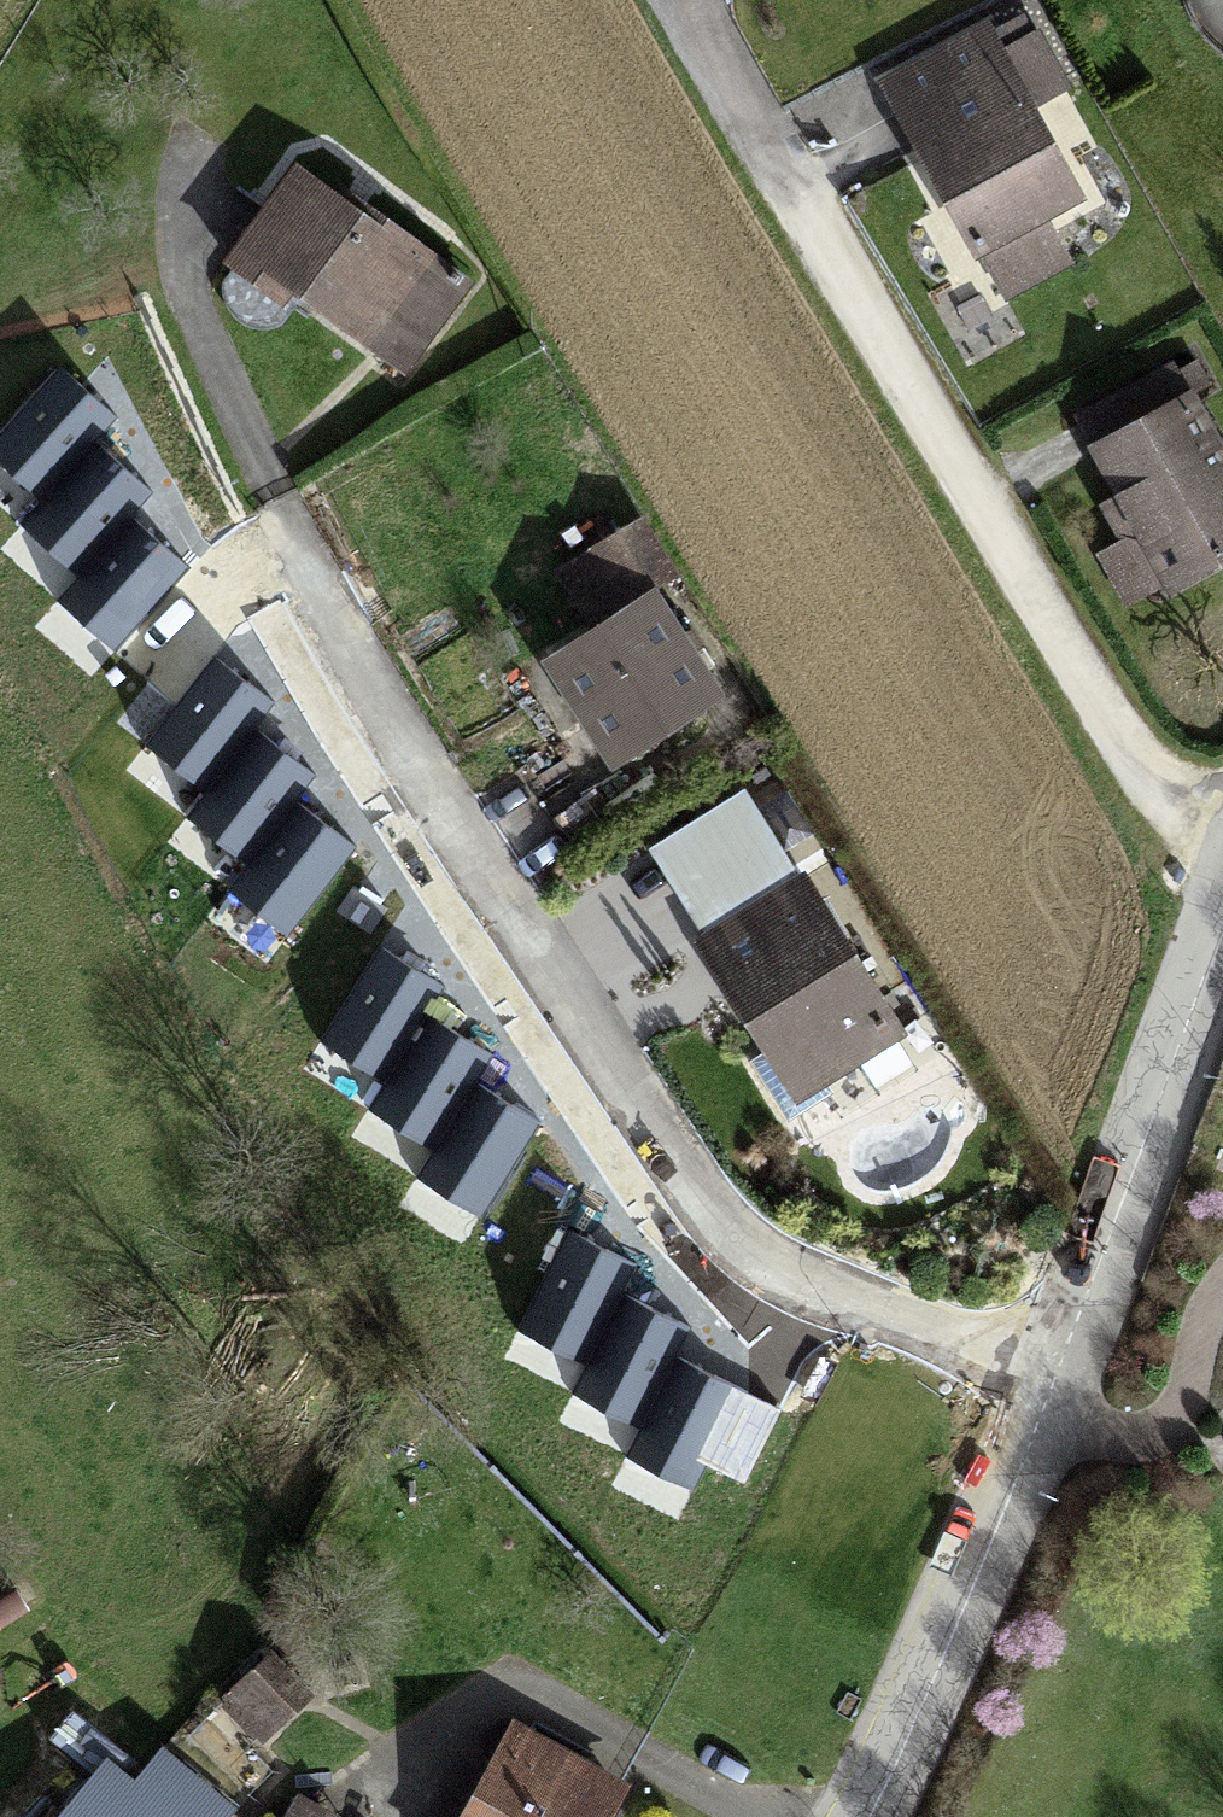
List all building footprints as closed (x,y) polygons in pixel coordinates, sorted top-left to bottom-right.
[(986,34),(886,85),(944,198),(970,249),(1070,198),(986,34)] [(282,169),(223,255),(400,374),(458,288),(282,169)] [(970,249),(944,198),(906,218),(932,269),(970,249)] [(58,375),(0,442),(0,462),(40,497),(108,418),(58,375)] [(1087,442),(1140,537),(1168,589),(1222,560),(1222,481),(1175,394),(1087,442)] [(146,491),(96,448),(28,527),(78,570),(146,491)] [(183,567),(133,524),(65,602),(115,646),(183,567)] [(1168,589),(1140,537),(1098,559),(1127,612),(1168,589)] [(556,579),(587,628),(652,588),(620,539),(556,579)] [(587,628),(539,659),(596,749),(709,679),(652,588),(587,628)] [(268,704),(216,663),(152,745),(204,786),(268,704)] [(311,779),(259,738),(195,820),(247,861),(311,779)] [(352,850),(300,810),(236,891),(288,932),(352,850)] [(798,874),(697,938),(796,1091),(896,1027),(798,874)] [(435,987),(378,953),(326,1043),(382,1076),(435,987)] [(485,1058),(428,1025),(375,1114),(432,1148),(485,1058)] [(534,1126),(477,1093),(424,1182),(481,1216),(534,1126)] [(632,1269),(573,1239),(526,1331),(585,1361),(632,1269)] [(684,1336),(625,1306),(578,1398),(637,1428),(684,1336)] [(739,1394),(680,1364),(633,1457),(692,1487),(739,1394)] [(310,1696),(272,1657),(226,1702),(264,1741),(310,1696)] [(459,1816),(607,1816),(624,1784),(505,1726),(459,1816)] [(61,1816),(229,1816),(235,1810),(167,1755),(137,1791),(104,1764),(61,1816)] [(297,1796),(285,1816),(337,1816),(297,1796)]
